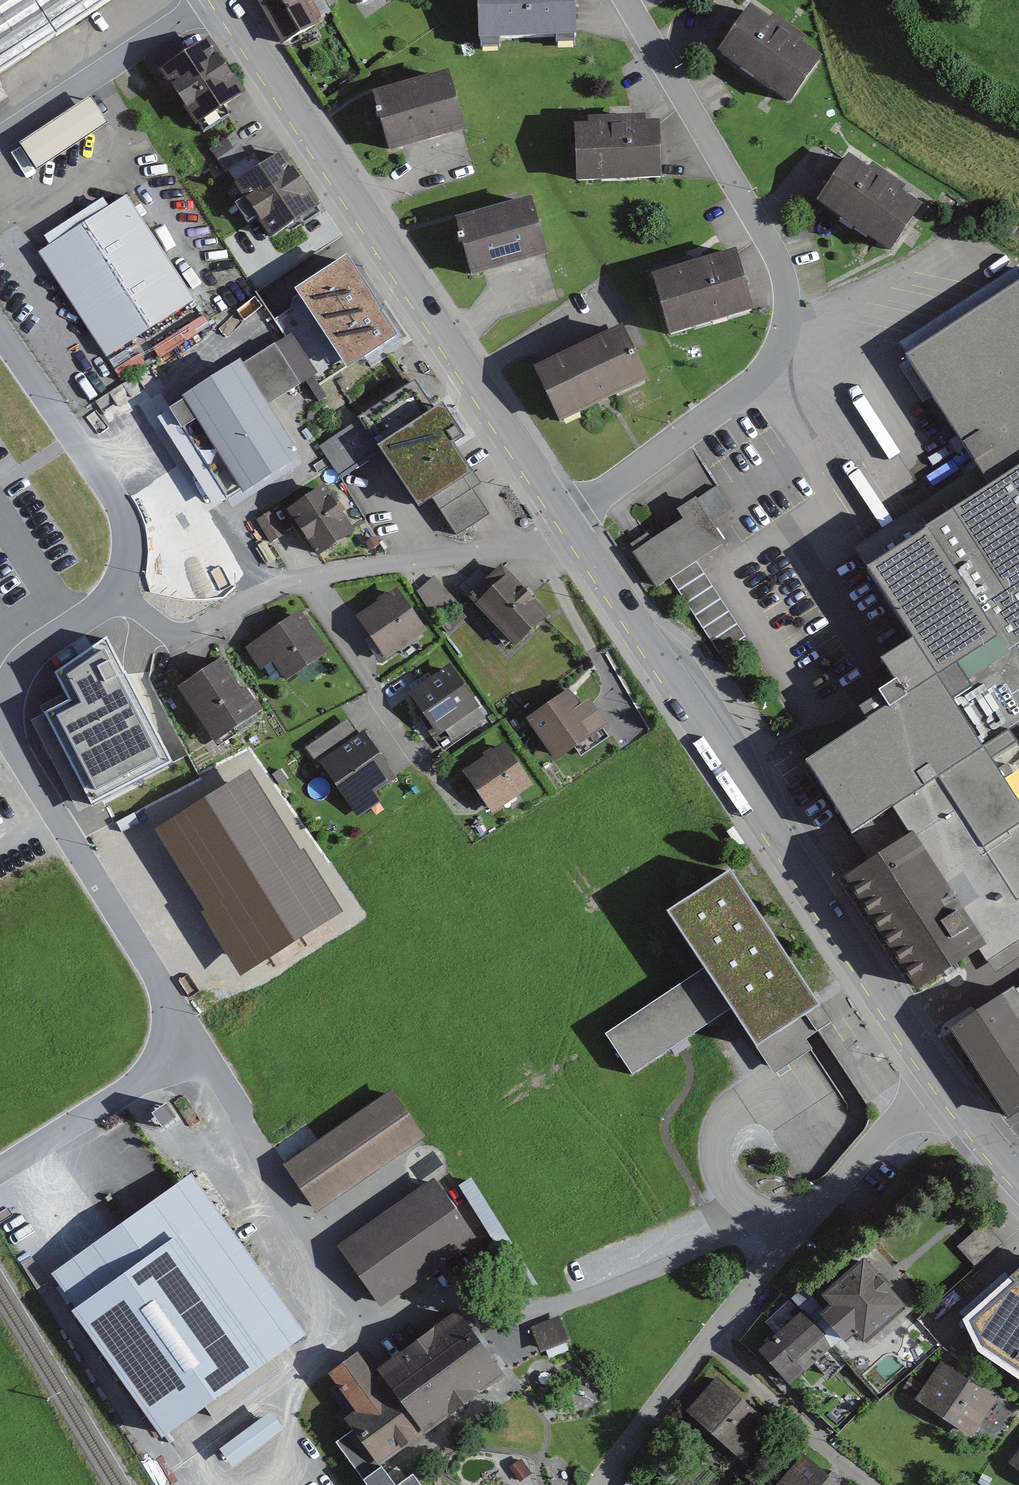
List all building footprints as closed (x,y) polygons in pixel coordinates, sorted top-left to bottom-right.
[(115,0),(0,0),(0,75),(115,0)] [(281,36),(320,15),(311,0),(261,0),(281,36)] [(470,40),(569,35),(568,0),(468,0),(470,40)] [(809,58),(737,11),(708,55),(780,102),(809,58)] [(203,46),(156,76),(190,130),(238,99),(203,46)] [(437,70),(360,95),(380,154),(456,129),(437,70)] [(96,89),(22,132),(38,159),(111,116),(96,89)] [(648,120),(569,125),(573,181),(652,175),(648,120)] [(254,143),(225,160),(233,174),(262,157),(254,143)] [(916,203),(835,156),(807,203),(888,251),(916,203)] [(274,158),(226,187),(256,236),(304,207),(274,158)] [(127,195),(39,251),(109,361),(197,304),(127,195)] [(524,200),(449,220),(465,278),(539,259),(524,200)] [(725,254),(643,280),(661,336),(743,309),(725,254)] [(353,269),(307,300),(344,355),(390,324),(353,269)] [(906,349),(990,478),(866,557),(913,629),(881,650),(894,670),(877,681),(880,685),(859,698),(867,711),(805,751),(852,824),(892,799),(909,826),(842,869),(917,984),(978,944),(986,956),(1018,935),(1018,795),(990,751),(1016,734),(1010,725),(1018,719),(1018,277),(906,349)] [(611,332),(525,370),(550,424),(635,385),(611,332)] [(235,373),(173,410),(227,499),(289,462),(235,373)] [(432,404),(364,451),(407,513),(461,476),(433,437),(448,427),(432,404)] [(680,523),(632,554),(654,588),(723,544),(693,497),(720,480),(704,464),(637,505),(653,531),(676,516),(680,523)] [(319,485),(281,510),(311,556),(349,532),(319,485)] [(709,625),(734,610),(705,562),(680,577),(709,625)] [(499,570),(463,603),(511,654),(546,622),(499,570)] [(433,581),(415,595),(449,636),(466,622),(433,581)] [(391,595),(352,622),(381,664),(420,637),(391,595)] [(296,612),(240,652),(254,672),(268,663),(284,685),(326,655),(296,612)] [(171,757),(106,633),(55,668),(69,697),(45,709),(92,799),(171,757)] [(217,664),(174,692),(211,747),(253,719),(217,664)] [(444,670),(405,698),(435,739),(474,711),(444,670)] [(566,694),(523,721),(549,762),(592,734),(566,694)] [(360,732),(314,763),(354,821),(380,803),(372,792),(392,778),(360,732)] [(498,744),(458,771),(490,816),(529,789),(498,744)] [(722,869),(657,906),(699,969),(726,1009),(748,1044),(810,1002),(722,869)] [(726,1009),(699,969),(608,1032),(634,1071),(726,1009)] [(946,1023),(1007,1117),(1018,1109),(1018,989),(1017,987),(1013,980),(946,1023)] [(388,1095),(278,1167),(310,1215),(419,1143),(388,1095)] [(47,1272),(163,1434),(204,1405),(212,1416),(281,1367),(273,1356),(306,1332),(191,1170),(47,1272)] [(430,1184),(333,1253),(374,1311),(471,1242),(430,1184)] [(825,1311),(830,1315),(841,1329),(846,1333),(858,1346),(901,1308),(851,1255),(805,1294),(820,1306),(825,1311)] [(954,1319),(969,1355),(1018,1387),(1018,1258),(954,1319)] [(355,1352),(324,1375),(351,1411),(338,1421),(373,1468),(499,1374),(453,1312),(371,1373),(355,1352)] [(828,1347),(798,1315),(751,1357),(781,1389),(828,1347)] [(558,1319),(528,1329),(536,1353),(565,1343),(558,1319)] [(1008,1411),(937,1363),(913,1400),(971,1439),(981,1421),(996,1430),(1008,1411)] [(765,1425),(713,1384),(683,1420),(748,1472),(762,1454),(750,1444),(765,1425)] [(212,1458),(226,1478),(277,1443),(262,1423),(212,1458)] [(1004,1474),(1018,1484),(1018,1452),(1004,1474)] [(800,1457),(777,1484),(833,1484),(800,1457)] [(387,1484),(426,1484),(413,1469),(387,1484)]
